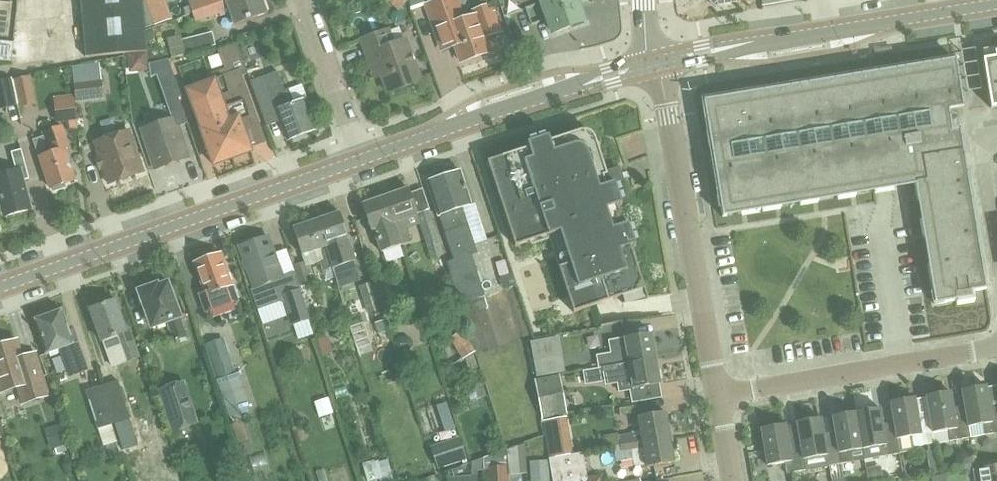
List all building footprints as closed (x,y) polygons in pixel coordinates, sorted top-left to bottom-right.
[(148,52),(148,51),(146,30),(143,0),(80,0),(85,58),(148,52)] [(189,2),(193,13),(218,4),(218,6),(223,4),(222,1),(225,0),(194,0),(189,2)] [(193,13),(196,21),(220,13),(221,16),(231,12),(235,24),(267,13),(263,0),(229,0),(227,1),(226,0),(225,0),(222,1),(223,4),(218,6),(218,4),(193,13)] [(427,4),(441,41),(454,36),(463,62),(490,52),(489,48),(499,44),(495,33),(500,31),(497,25),(499,24),(495,12),(493,12),(490,5),(475,11),(477,14),(464,19),(457,0),(426,0),(427,4)] [(553,33),(585,22),(577,0),(541,0),(553,33)] [(0,2),(0,18),(10,19),(12,3),(0,2)] [(390,93),(421,82),(407,40),(394,45),(389,30),(363,39),(373,68),(380,65),(390,93)] [(212,32),(183,40),(181,35),(168,38),(173,58),(186,55),(186,53),(216,45),(212,32)] [(0,41),(0,61),(11,62),(13,43),(0,41)] [(214,165),(251,151),(250,147),(265,142),(241,76),(248,74),(248,73),(237,43),(218,49),(225,69),(208,75),(211,81),(186,89),(214,165)] [(995,52),(995,48),(982,50),(984,58),(983,58),(991,107),(996,106),(996,52),(995,52)] [(151,77),(157,75),(172,69),(168,59),(149,63),(151,77)] [(955,59),(753,93),(754,102),(748,103),(748,101),(704,108),(710,150),(715,149),(718,169),(714,170),(722,217),(727,217),(726,214),(925,181),(928,199),(919,200),(930,263),(927,264),(934,304),(956,300),(955,294),(986,289),(959,129),(951,131),(948,110),(963,108),(955,59)] [(174,76),(172,69),(157,75),(159,82),(174,76)] [(290,89),(286,90),(279,71),(251,81),(268,126),(265,118),(279,113),(289,140),(317,129),(306,99),(295,103),(290,89)] [(103,97),(100,76),(75,79),(77,100),(103,97)] [(174,76),(159,82),(162,88),(177,83),(174,76)] [(0,81),(0,110),(19,106),(12,78),(0,81)] [(164,95),(179,90),(177,83),(162,88),(164,95)] [(179,90),(164,95),(166,102),(179,97),(182,96),(179,90)] [(166,102),(171,114),(183,110),(179,97),(166,102)] [(78,129),(77,118),(77,117),(74,99),(55,101),(57,120),(58,131),(78,129)] [(109,131),(131,126),(127,107),(105,112),(109,131)] [(183,110),(171,114),(172,118),(176,117),(179,126),(188,123),(183,110)] [(155,168),(190,156),(179,126),(176,117),(141,130),(155,168)] [(143,173),(129,131),(95,142),(109,184),(143,173)] [(581,131),(579,132),(550,141),(548,136),(526,144),(528,148),(487,162),(515,247),(559,232),(570,264),(558,268),(573,313),(622,297),(621,294),(643,287),(630,247),(635,245),(628,224),(623,225),(616,206),(622,204),(614,183),(606,185),(603,177),(606,176),(594,139),(594,138),(593,136),(592,135),(590,133),(588,132),(587,132),(585,131),(583,131),(581,131)] [(65,148),(70,147),(66,134),(47,141),(51,152),(40,156),(51,188),(76,180),(65,148)] [(30,209),(22,180),(29,178),(21,149),(11,152),(15,167),(13,171),(1,174),(0,172),(0,198),(4,215),(30,209)] [(467,224),(462,208),(471,206),(461,171),(428,181),(438,216),(444,232),(467,224)] [(393,223),(417,215),(408,188),(384,195),(393,223)] [(393,223),(384,195),(361,203),(370,231),(393,223)] [(355,261),(347,239),(348,239),(339,211),(315,219),(324,247),(327,254),(331,268),(332,268),(355,261)] [(428,212),(417,215),(431,259),(442,255),(428,212)] [(331,268),(315,219),(292,227),(301,254),(320,248),(322,256),(318,257),(323,271),(331,268)] [(395,230),(400,244),(410,240),(405,227),(395,230)] [(445,262),(474,352),(475,355),(498,348),(487,309),(488,308),(471,254),(477,252),(471,232),(447,240),(453,259),(445,262)] [(300,285),(296,273),(283,278),(268,235),(239,246),(257,296),(252,297),(256,308),(261,306),(261,307),(277,301),(287,305),(295,327),(313,320),(300,285)] [(195,263),(206,293),(201,295),(207,311),(237,300),(220,254),(195,263)] [(296,273),(300,285),(312,281),(305,262),(293,266),(296,273)] [(179,316),(185,314),(179,299),(172,301),(165,282),(163,283),(161,279),(140,287),(141,290),(139,290),(151,326),(166,321),(173,341),(186,337),(179,316)] [(368,314),(383,308),(374,281),(359,286),(368,314)] [(115,300),(90,309),(102,341),(103,340),(112,366),(138,356),(129,330),(126,331),(115,300)] [(87,370),(83,360),(71,327),(67,329),(61,309),(48,314),(46,312),(36,316),(37,318),(34,319),(47,353),(59,349),(69,377),(87,370)] [(389,337),(388,331),(389,330),(385,320),(375,323),(379,334),(380,334),(381,340),(389,337)] [(473,353),(474,352),(462,331),(450,338),(463,360),(471,389),(467,391),(470,400),(486,395),(473,353)] [(603,368),(656,358),(651,333),(623,338),(625,349),(613,351),(613,354),(601,357),(601,358),(589,360),(590,369),(602,367),(603,368)] [(217,379),(236,372),(224,338),(206,344),(217,379)] [(533,359),(565,353),(562,338),(530,343),(533,359)] [(18,386),(23,402),(47,394),(34,352),(21,356),(16,340),(12,341),(8,339),(0,341),(0,391),(18,386)] [(602,367),(590,369),(585,370),(587,381),(604,378),(606,386),(628,381),(632,402),(661,398),(659,384),(660,383),(656,358),(603,368),(602,367)] [(218,381),(229,417),(251,410),(239,374),(218,381)] [(534,379),(542,418),(566,414),(560,374),(534,379)] [(119,380),(103,385),(115,424),(130,419),(119,380)] [(197,423),(184,381),(159,389),(172,430),(197,423)] [(115,424),(103,385),(86,390),(98,429),(99,428),(100,434),(104,433),(106,440),(117,437),(113,424),(115,424)] [(990,409),(986,385),(961,389),(965,413),(966,413),(970,437),(996,432),(996,408),(990,409)] [(966,413),(965,413),(954,415),(950,391),(926,395),(930,419),(933,433),(947,430),(949,441),(970,437),(966,413)] [(930,419),(918,421),(914,397),(890,402),(895,430),(897,439),(912,436),(914,447),(934,443),(933,433),(930,419)] [(895,430),(883,432),(879,408),(856,412),(862,449),(886,445),(887,455),(899,453),(897,439),(895,430)] [(643,442),(670,437),(666,412),(638,416),(643,442)] [(836,440),(825,442),(824,442),(827,455),(826,455),(828,466),(851,462),(850,451),(862,449),(856,412),(832,416),(836,440)] [(800,446),(789,448),(791,461),(793,472),(805,470),(803,459),(826,455),(827,455),(824,442),(825,442),(821,418),(796,422),(800,446)] [(59,420),(49,423),(57,448),(67,444),(59,420)] [(246,438),(241,422),(233,425),(238,441),(246,438)] [(789,448),(785,424),(761,428),(767,465),(791,461),(789,448)] [(467,459),(460,437),(430,447),(438,469),(467,459)] [(670,437),(643,442),(634,443),(620,445),(622,455),(644,451),(647,467),(675,462),(670,437)] [(507,450),(485,458),(486,468),(490,468),(509,467),(507,450)] [(549,458),(553,480),(588,480),(583,452),(549,458)] [(975,468),(973,455),(965,457),(961,463),(963,470),(972,469),(974,480),(979,480),(996,480),(996,465),(975,468)] [(485,458),(471,462),(472,470),(471,470),(472,475),(446,477),(447,480),(478,480),(478,477),(484,476),(483,471),(485,470),(484,468),(486,468),(485,458)] [(531,480),(550,480),(548,460),(530,461),(531,480)] [(490,468),(491,480),(510,480),(509,467),(490,468)]
